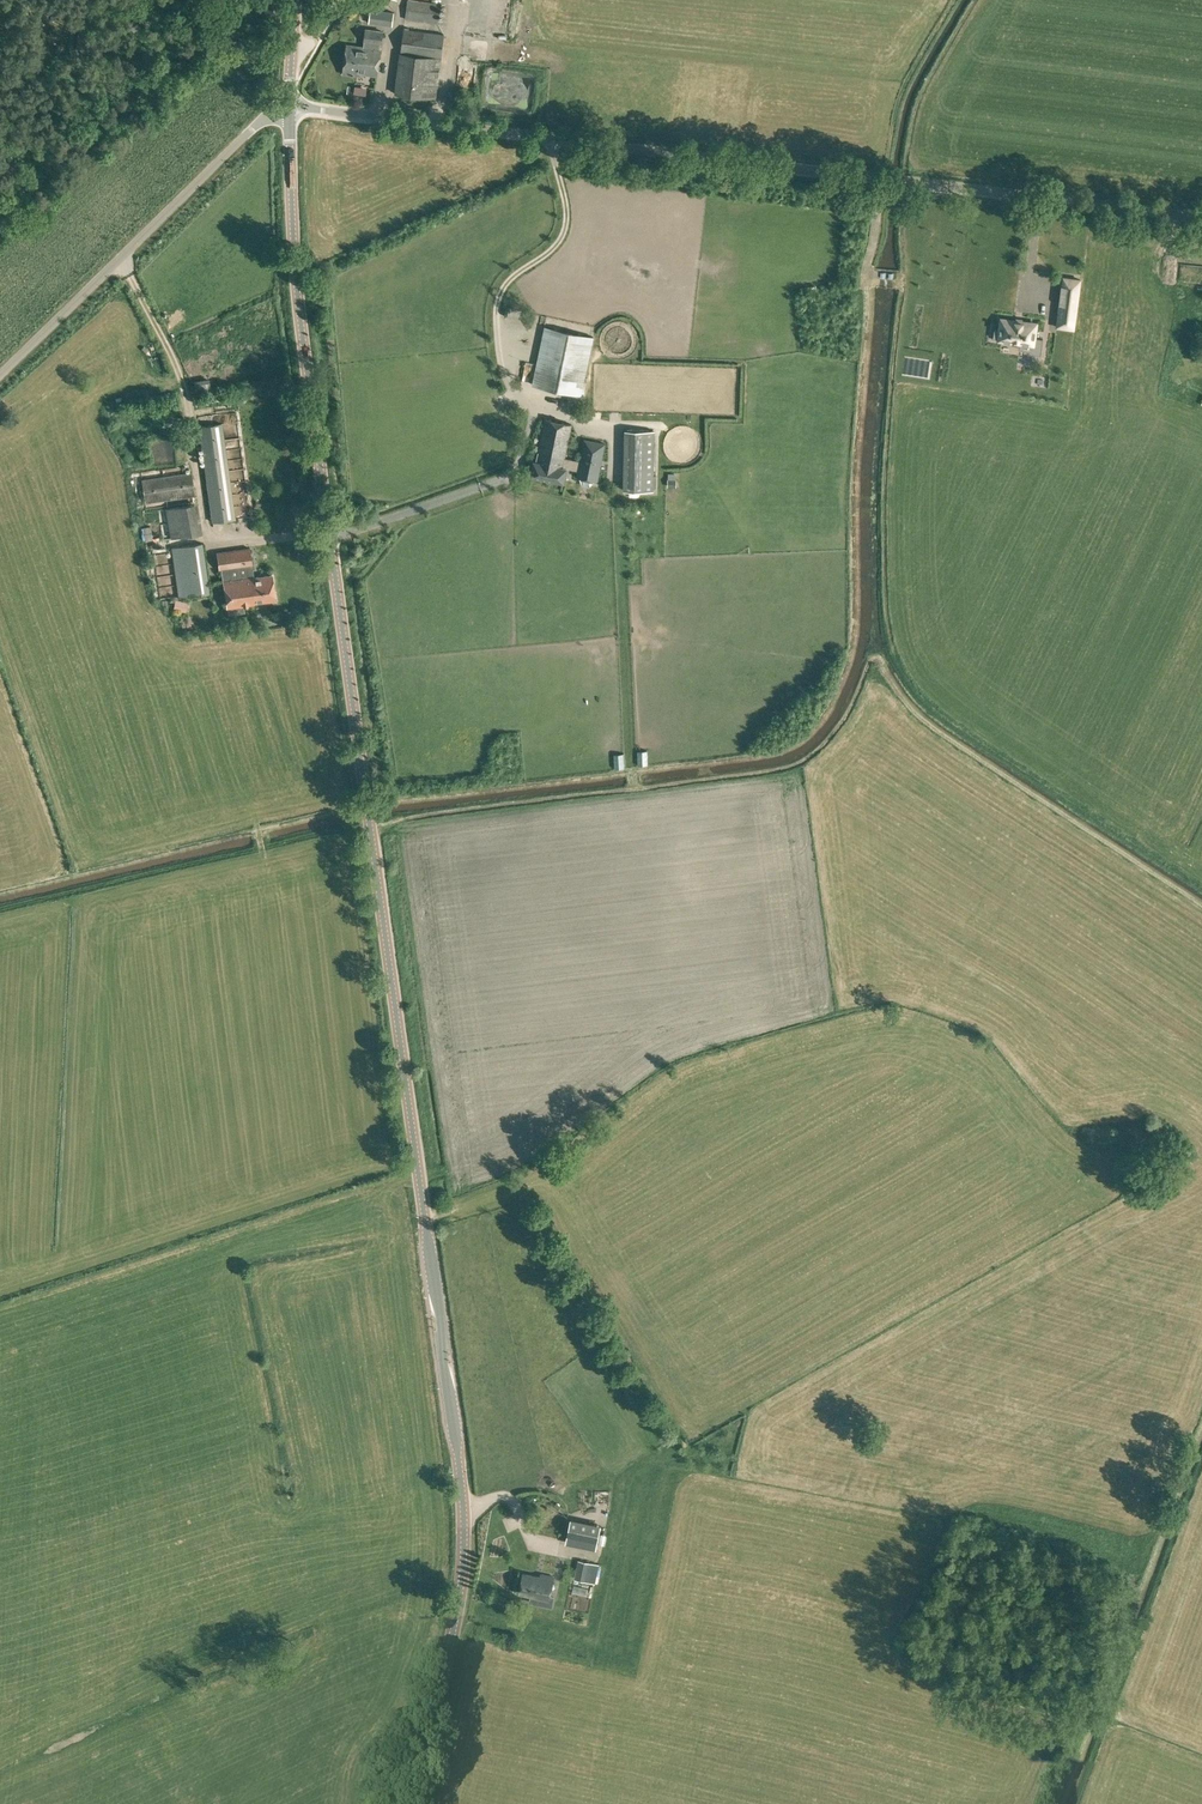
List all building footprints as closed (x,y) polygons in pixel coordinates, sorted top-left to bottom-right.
[(430,1),(420,0),(407,0),(405,19),(439,23),(441,0),(430,0),(430,1)] [(369,23),(392,26),(394,12),(371,9),(369,23)] [(343,74),(357,76),(357,72),(377,75),(380,49),(381,43),(382,43),(383,30),(365,28),(363,41),(364,41),(363,46),(347,44),(343,74)] [(395,93),(436,98),(441,58),(444,33),(403,28),(400,52),(399,52),(395,93)] [(526,91),(515,89),(516,83),(501,81),(499,103),(519,106),(519,101),(525,102),(526,91)] [(1057,324),(1074,327),(1080,279),(1063,277),(1057,324)] [(1031,353),(1041,355),(1043,339),(1034,338),(1036,324),(1024,322),(1013,320),(1013,321),(1002,319),(1000,329),(995,329),(994,338),(999,338),(999,339),(1032,344),(1031,353)] [(532,384),(581,395),(594,335),(544,325),(532,384)] [(194,383),(195,392),(210,390),(209,380),(194,383)] [(598,474),(605,443),(585,439),(580,461),(564,458),(571,424),(545,418),(536,462),(534,461),(531,475),(564,482),(567,465),(579,468),(578,470),(598,474)] [(198,426),(212,522),(235,519),(225,442),(222,422),(198,426)] [(243,427),(229,428),(230,441),(244,440),(243,427)] [(623,489),(654,490),(655,430),(624,429),(623,489)] [(145,438),(148,465),(184,460),(180,433),(145,438)] [(238,445),(238,471),(246,471),(246,445),(238,445)] [(141,480),(145,502),(195,495),(192,473),(141,480)] [(165,508),(171,538),(202,532),(197,502),(165,508)] [(255,511),(248,511),(248,503),(238,503),(238,510),(242,510),(242,519),(255,519),(255,511)] [(171,547),(179,597),(210,593),(202,542),(171,547)] [(223,579),(227,607),(254,603),(254,602),(275,599),(272,574),(253,577),(249,547),(217,552),(219,570),(221,570),(222,579),(223,579)] [(173,608),(182,610),(184,601),(175,599),(173,608)] [(597,1545),(600,1525),(571,1520),(568,1541),(597,1545)] [(592,1563),(577,1560),(575,1569),(590,1572),(592,1563)] [(540,1577),(523,1574),(519,1593),(539,1597),(538,1604),(551,1606),(553,1597),(549,1596),(553,1577),(541,1574),(540,1577)]
